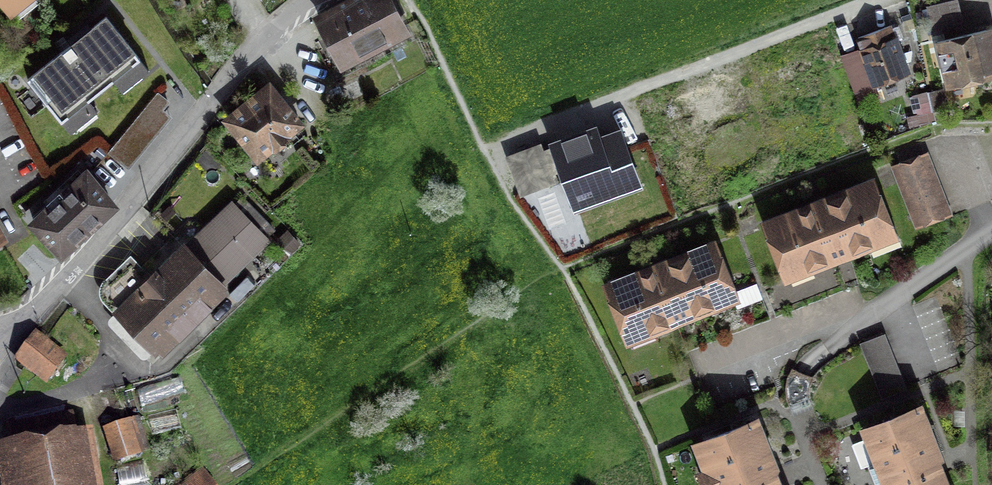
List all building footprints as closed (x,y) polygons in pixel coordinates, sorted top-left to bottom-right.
[(20,0),(1,0),(9,9),(20,0)] [(318,23),(342,75),(415,41),(396,0),(366,0),(318,23)] [(155,55),(119,3),(31,64),(67,116),(155,55)] [(956,3),(926,8),(930,30),(960,25),(956,3)] [(888,26),(852,38),(869,84),(905,71),(888,26)] [(937,41),(947,81),(991,70),(991,31),(991,27),(937,41)] [(187,94),(167,78),(119,139),(139,155),(187,94)] [(272,82),(224,118),(258,164),(307,129),(272,82)] [(939,90),(924,94),(929,112),(944,107),(939,90)] [(541,140),(505,154),(521,193),(559,178),(566,197),(617,178),(598,129),(545,150),(541,140)] [(931,157),(893,172),(919,235),(955,220),(931,157)] [(126,208),(92,167),(65,189),(72,198),(35,228),(62,261),(126,208)] [(877,184),(766,225),(785,275),(835,256),(895,234),(877,184)] [(233,291),(228,287),(273,242),(237,206),(193,251),(186,244),(151,279),(133,261),(100,295),(165,360),(233,291)] [(716,246),(607,288),(626,336),(686,313),(735,295),(716,246)] [(785,275),(764,284),(776,313),(847,285),(835,256),(785,275)] [(735,295),(686,313),(697,342),(768,316),(758,287),(735,295)] [(40,337),(16,366),(47,392),(71,363),(40,337)] [(887,339),(864,348),(887,405),(910,397),(887,339)] [(884,481),(879,483),(880,484),(951,484),(943,466),(949,463),(925,405),(863,430),(884,481)] [(695,446),(710,484),(787,484),(762,421),(695,446)] [(139,425),(110,434),(121,469),(150,460),(139,425)] [(4,458),(10,484),(85,484),(76,443),(4,458)] [(198,467),(179,484),(216,484),(198,467)]
